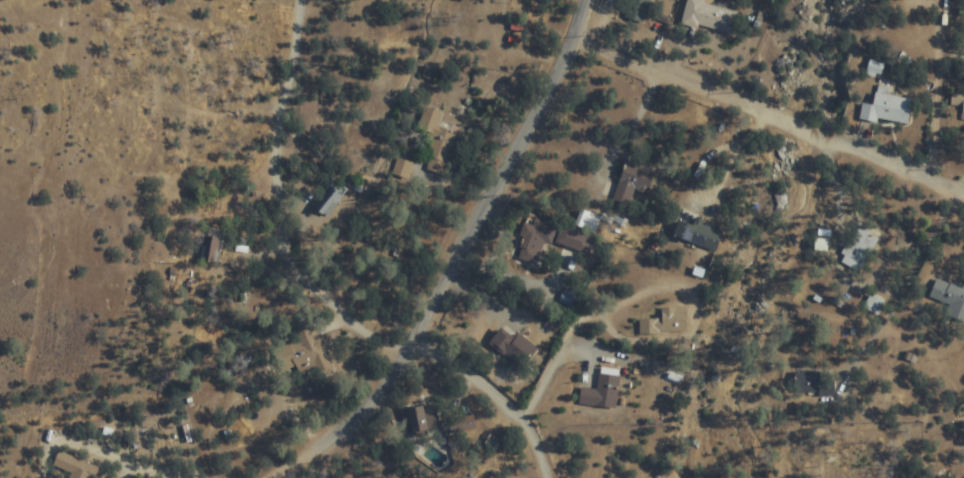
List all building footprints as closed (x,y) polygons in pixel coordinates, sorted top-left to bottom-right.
[(730,37),(736,11),(691,0),(687,0),(681,25),(730,37)] [(880,63),(868,64),(869,77),(881,76),(880,63)] [(859,121),(908,129),(913,101),(875,95),(873,107),(862,105),(859,121)] [(956,117),(963,118),(963,96),(957,96),(956,117)] [(457,134),(438,128),(442,114),(424,108),(415,137),(432,142),(424,167),(444,174),(457,134)] [(612,198),(628,204),(634,188),(646,193),(657,165),(628,154),(612,198)] [(347,193),(335,180),(312,203),(323,215),(347,193)] [(716,250),(722,232),(679,217),(673,235),(716,250)] [(516,258),(537,264),(544,241),(552,243),(557,226),(527,218),(516,258)] [(838,260),(859,271),(878,237),(857,225),(838,260)] [(556,242),(586,253),(592,237),(561,226),(556,242)] [(199,259),(211,264),(221,238),(209,234),(199,259)] [(936,277),(929,298),(951,305),(947,316),(963,321),(963,286),(936,277)] [(661,307),(661,319),(639,319),(639,332),(687,332),(687,307),(661,307)] [(537,349),(516,331),(512,336),(501,327),(488,343),(520,370),(537,349)] [(615,408),(619,371),(600,368),(597,390),(581,387),(579,404),(615,408)] [(795,371),(795,394),(830,394),(830,383),(822,383),(822,371),(795,371)] [(407,411),(414,435),(442,427),(434,402),(407,411)] [(98,465),(58,451),(49,477),(52,477),(94,477),(98,465)]
